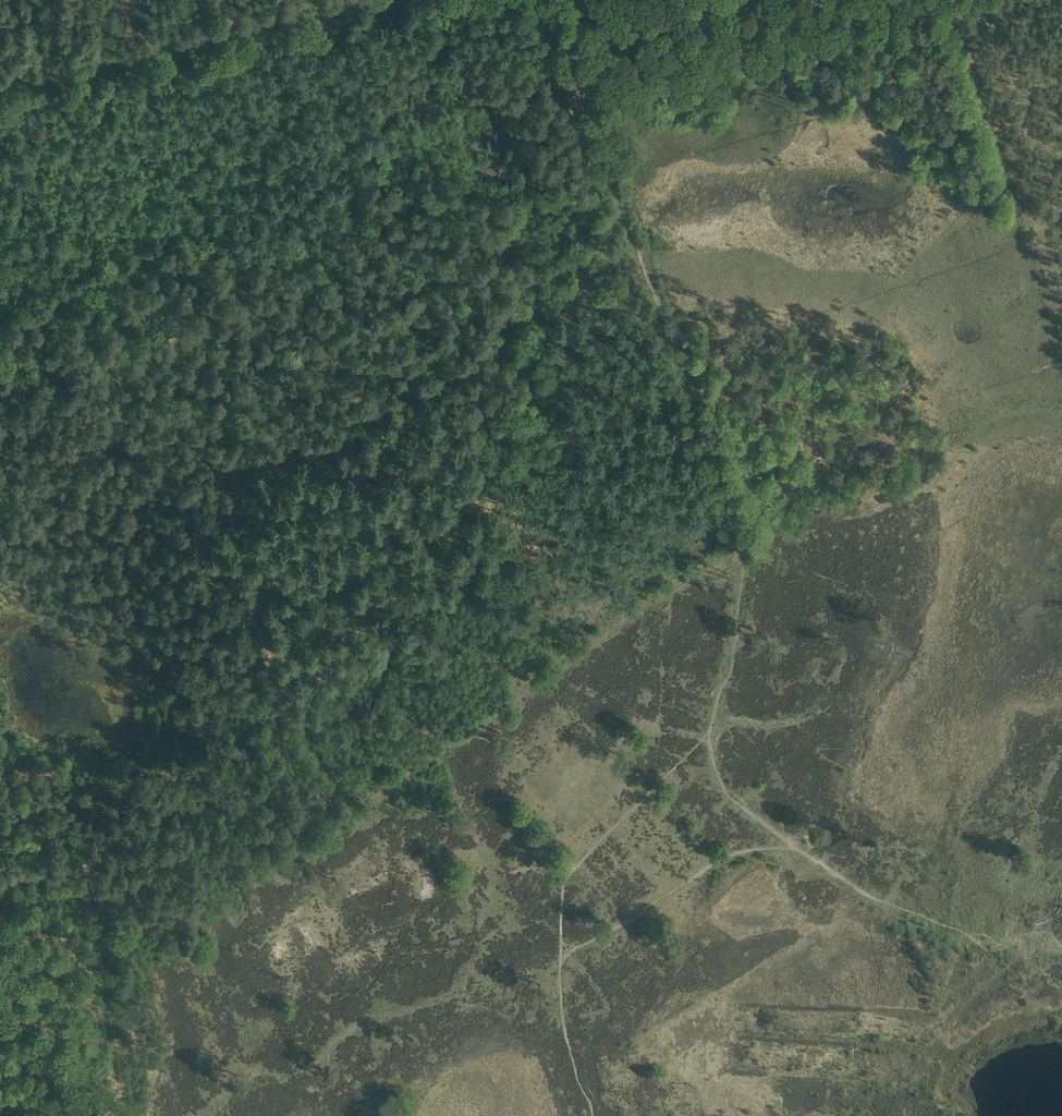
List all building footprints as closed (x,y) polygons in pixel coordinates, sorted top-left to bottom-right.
[(69,1094),(61,1093),(59,1107),(67,1108),(69,1094)]
